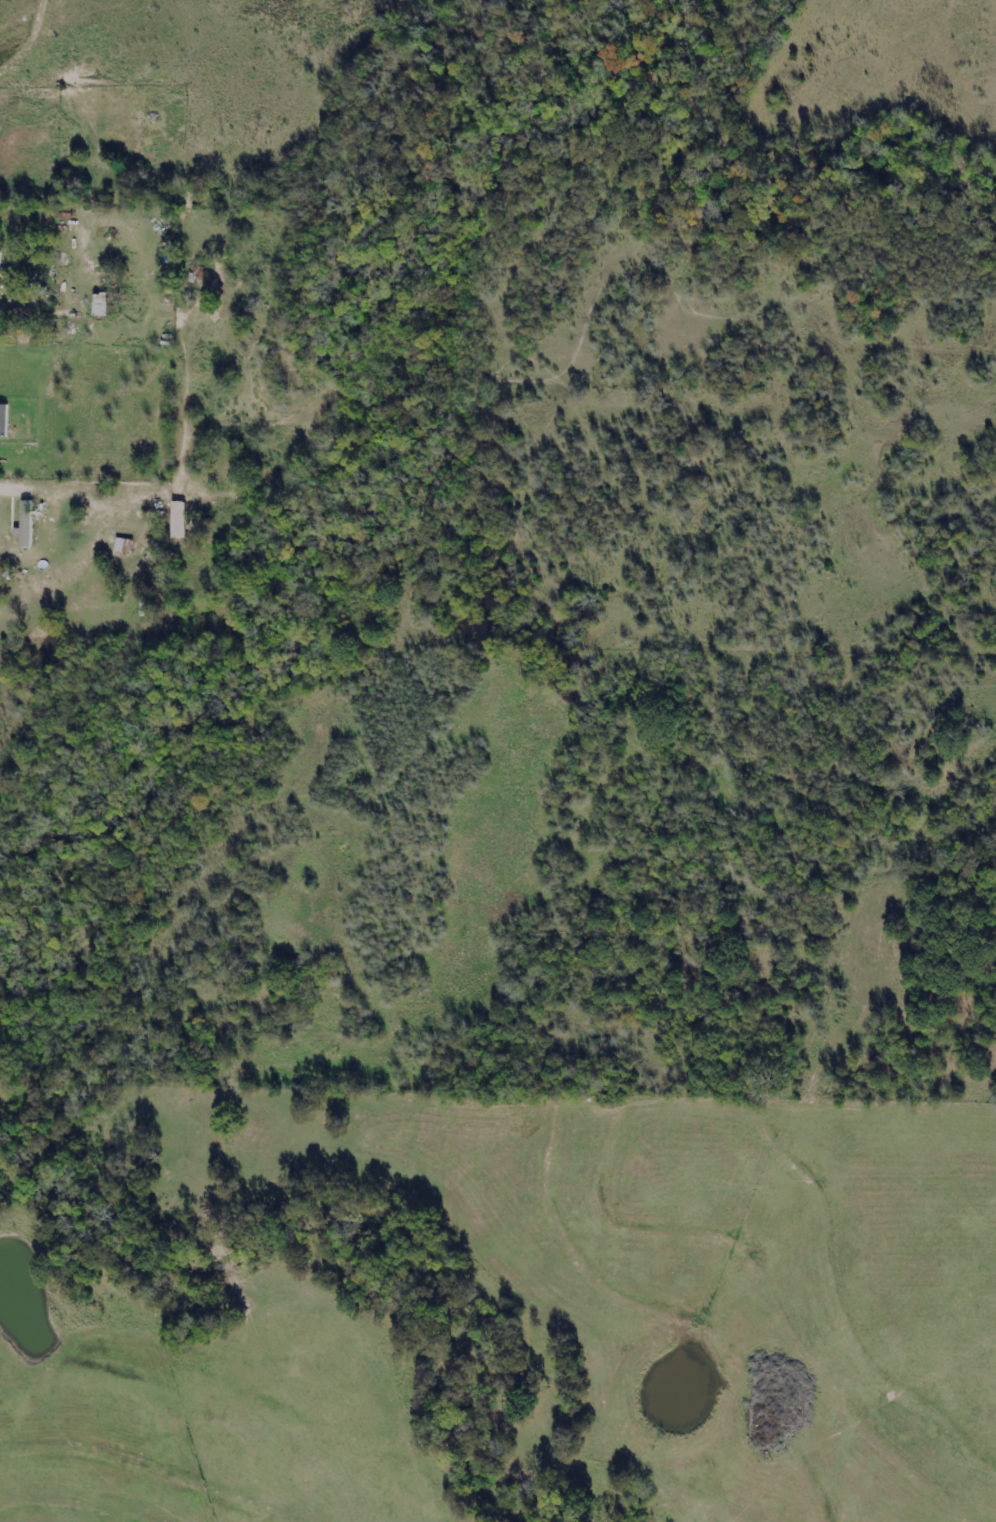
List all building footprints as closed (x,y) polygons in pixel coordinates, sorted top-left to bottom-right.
[(185,281),(193,265),(206,271),(198,287),(185,281)] [(104,317),(92,317),(92,297),(104,297),(104,317)] [(0,403),(0,436),(9,436),(10,403),(0,403)] [(24,547),(34,547),(35,500),(24,500),(24,528),(18,527),(18,533),(25,534),(24,547)] [(17,549),(17,534),(17,502),(28,502),(28,549),(17,549)] [(122,541),(120,554),(112,552),(114,540),(122,541)]
